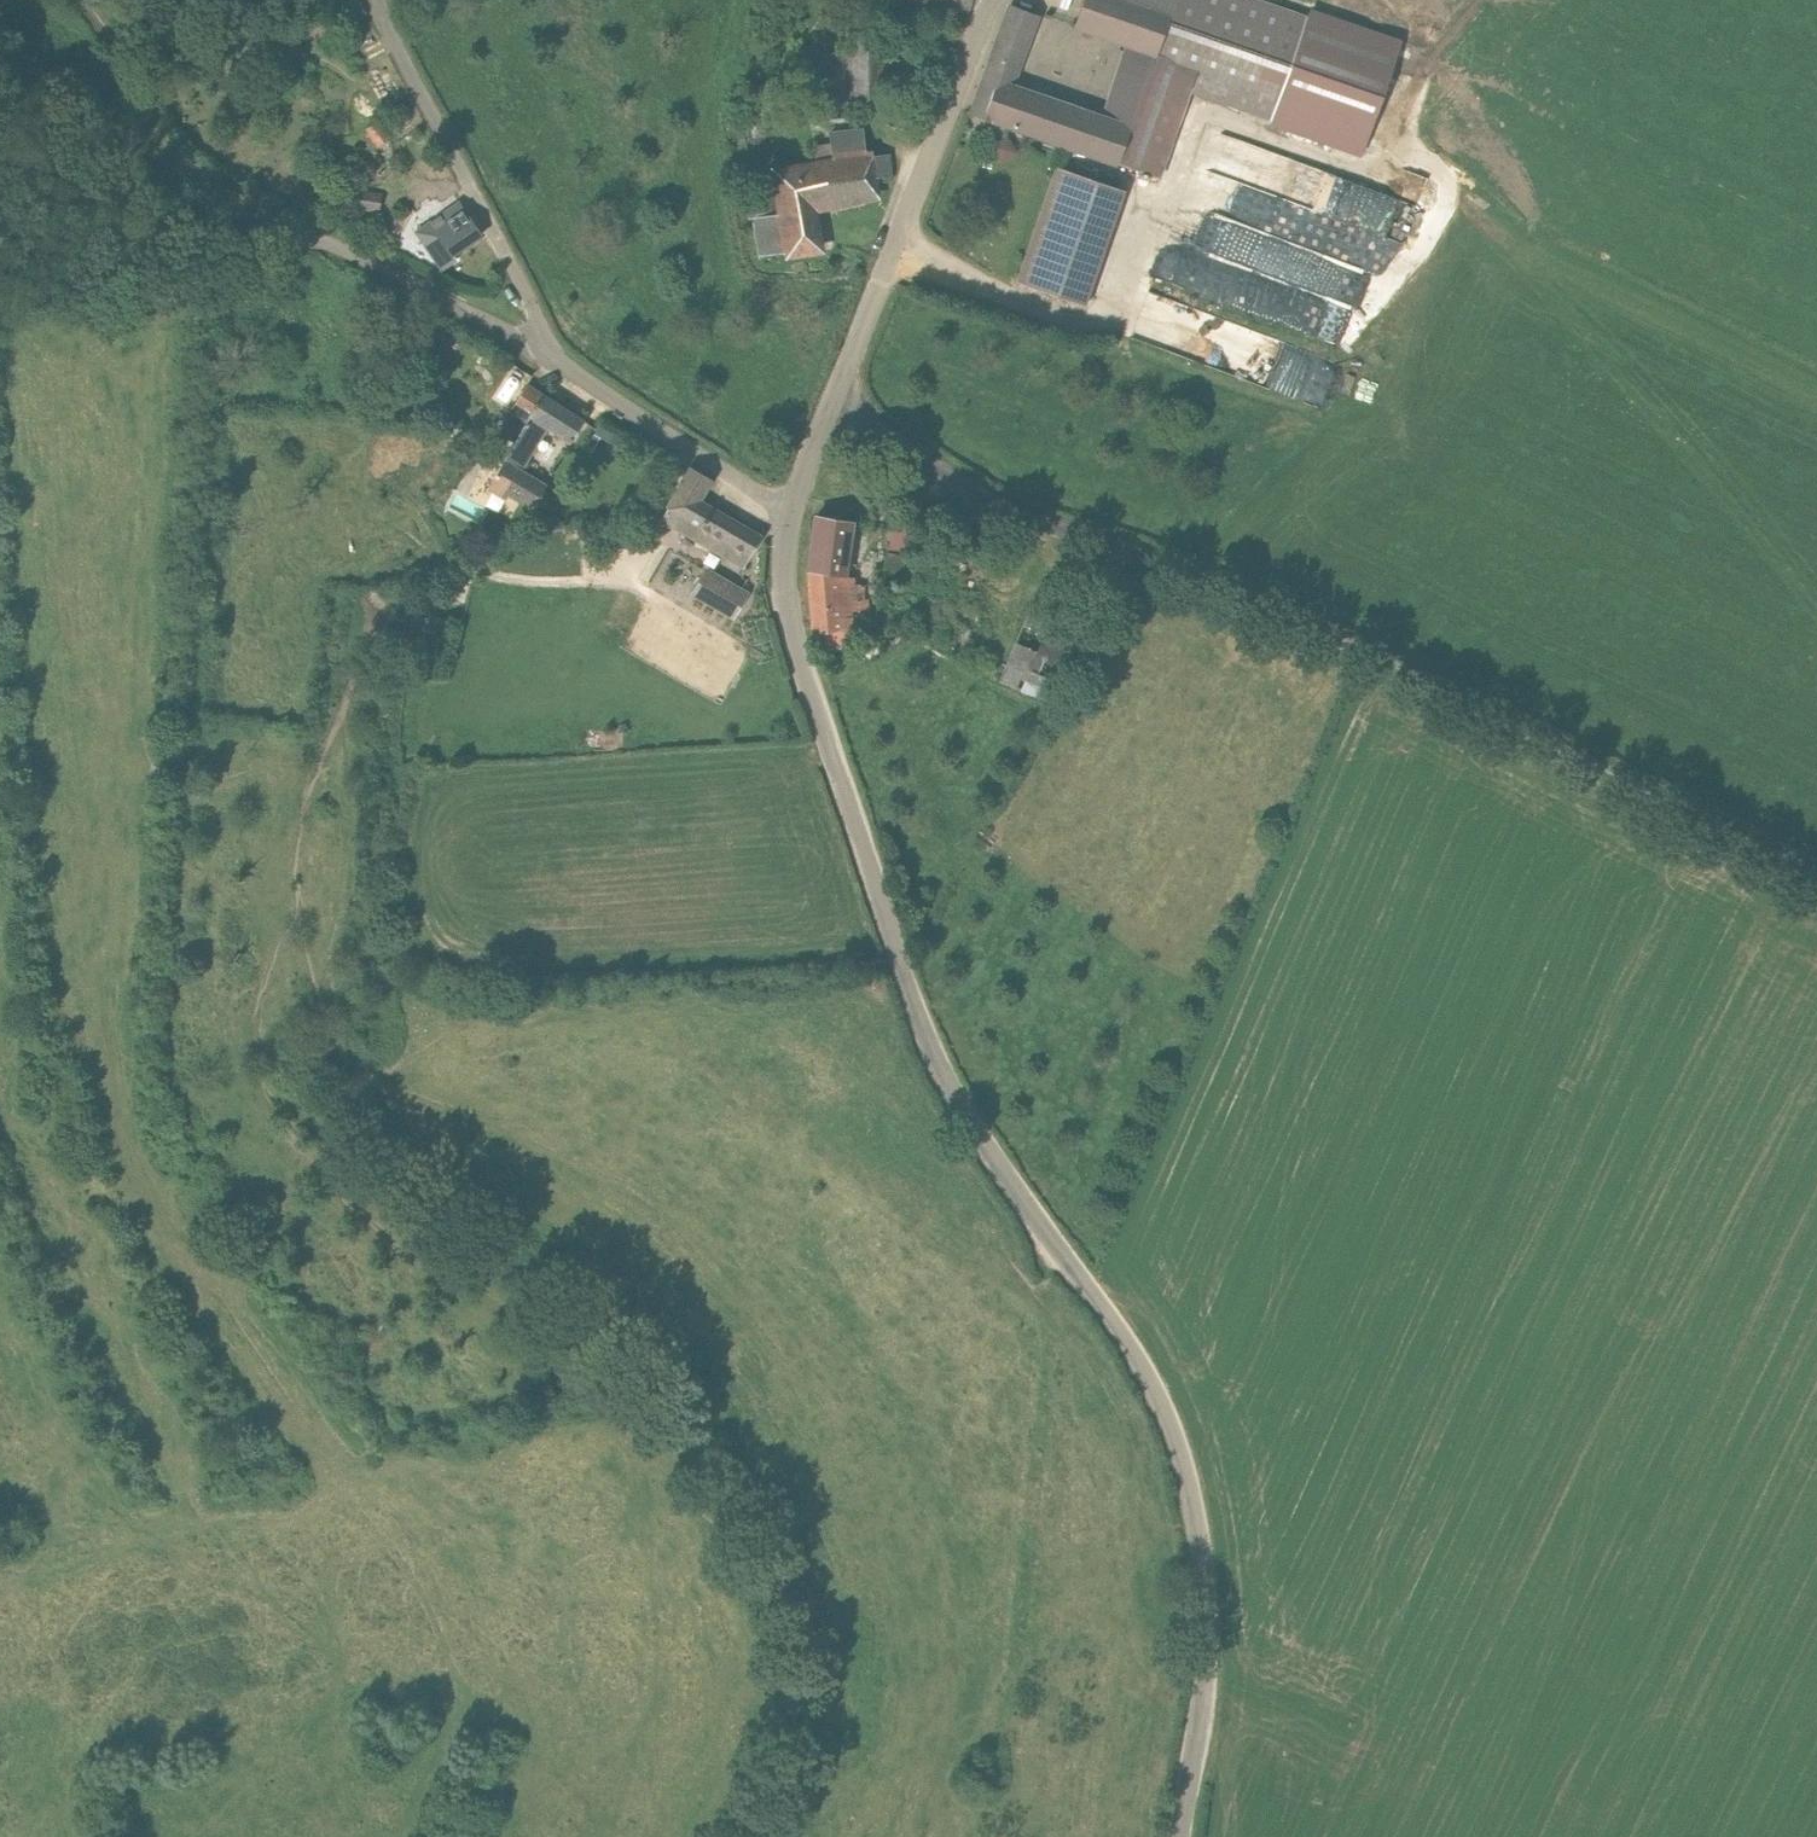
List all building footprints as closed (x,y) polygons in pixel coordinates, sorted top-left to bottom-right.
[(968,15),(973,0),(916,0),(933,6),(946,8),(968,15)] [(1182,65),(1200,72),(1193,94),(1271,121),(1362,152),(1399,46),(1307,14),(1307,17),(1260,0),(1083,0),(1074,27),(1127,45),(1182,65)] [(1012,86),(1020,64),(1037,14),(1011,5),(971,113),(1023,132),(1038,94),(1012,86)] [(240,29),(230,45),(245,53),(254,37),(240,29)] [(1161,112),(1165,113),(1182,65),(1127,45),(1102,116),(1038,94),(1023,132),(1139,175),(1161,112)] [(380,145),(391,138),(379,120),(368,127),(366,129),(377,147),(380,145)] [(765,135),(763,120),(750,122),(751,135),(752,137),(753,146),(764,144),(766,144),(765,135)] [(887,154),(866,157),(863,129),(830,132),(831,144),(813,147),(816,163),(774,170),(780,213),(755,217),(760,255),(786,252),(786,254),(819,250),(812,204),(878,195),(875,178),(890,176),(887,154)] [(1008,135),(995,143),(1004,158),(1020,148),(1017,144),(1015,146),(1008,135)] [(1058,159),(1019,279),(1089,301),(1127,181),(1058,159)] [(441,198),(452,192),(444,179),(434,184),(441,198)] [(353,210),(379,214),(382,191),(356,188),(353,210)] [(1396,199),(1391,230),(1411,233),(1416,202),(1396,199)] [(481,235),(459,203),(417,232),(442,269),(456,259),(452,254),(481,235)] [(527,422),(543,395),(527,385),(510,411),(527,422)] [(571,441),(584,421),(543,395),(527,422),(504,460),(520,469),(546,425),(571,441)] [(594,434),(609,443),(615,432),(600,424),(594,434)] [(546,483),(520,469),(504,460),(491,483),(534,506),(546,483)] [(661,519),(722,554),(743,566),(760,536),(698,501),(710,480),(690,469),(661,519)] [(845,576),(852,521),(817,515),(808,572),(813,632),(817,649),(853,644),(851,619),(870,617),(868,599),(863,599),(863,584),(853,584),(853,577),(845,576)] [(918,559),(914,557),(919,530),(893,524),(883,571),(914,578),(918,559)] [(919,543),(936,547),(939,534),(934,533),(927,532),(922,531),(919,543)] [(746,593),(725,581),(704,569),(691,592),(733,617),(746,593)] [(1029,606),(1000,679),(1043,696),(1072,623),(1029,606)]
